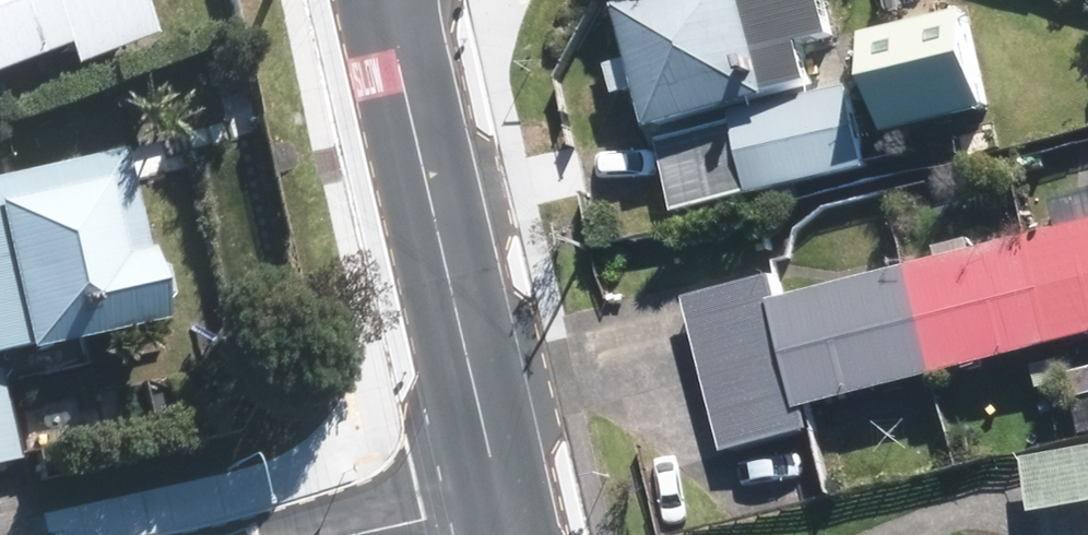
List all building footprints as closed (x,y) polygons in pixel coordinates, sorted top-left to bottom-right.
[(58,25),(70,59),(155,29),(145,0),(0,0),(0,46),(58,25)] [(629,18),(657,124),(828,80),(807,0),(699,0),(629,18)] [(974,21),(872,45),(890,122),(992,99),(974,21)] [(873,162),(855,92),(668,139),(686,210),(873,162)] [(0,186),(0,352),(160,313),(122,157),(0,186)] [(1034,229),(1060,333),(1087,326),(1087,215),(1034,229)] [(1034,229),(909,261),(936,365),(1060,333),(1034,229)] [(909,261),(784,291),(810,397),(936,365),(909,261)] [(779,266),(695,286),(730,438),(815,419),(810,397),(784,291),(779,266)] [(0,374),(0,462),(21,457),(1,374),(0,374)] [(1048,458),(1055,501),(1087,495),(1087,452),(1048,458)]
